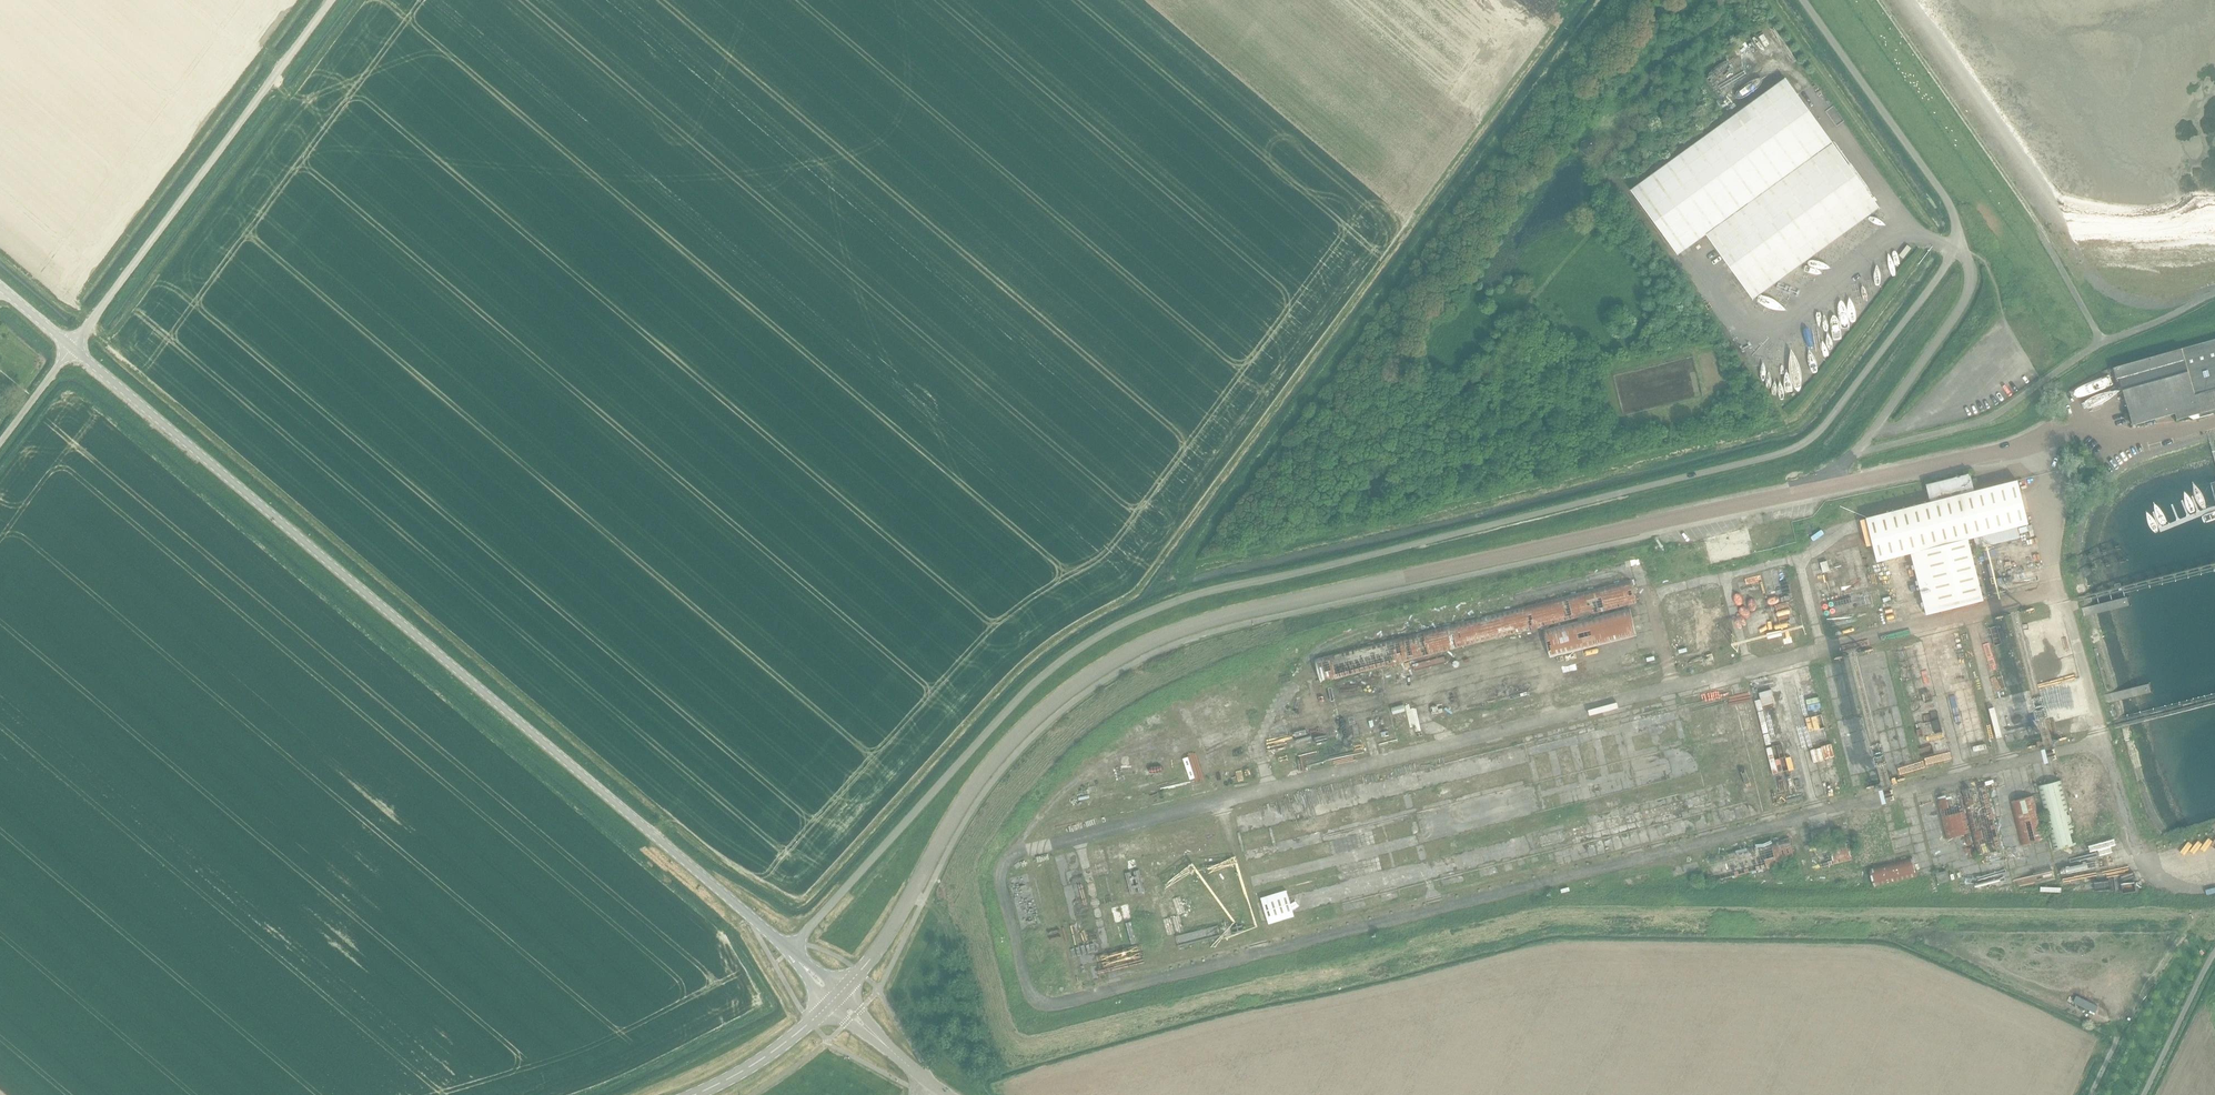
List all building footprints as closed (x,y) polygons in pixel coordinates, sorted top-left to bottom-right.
[(1879,208),(1832,143),(1785,78),(1630,189),(1677,254),(1705,234),(1752,299),(1879,208)] [(1581,141),(1580,150),(1587,155),(1595,152),(1596,144),(1589,138),(1581,141)] [(1907,247),(1913,250),(1920,238),(1915,235),(1907,247)] [(2115,367),(2132,425),(2174,413),(2176,419),(2188,416),(2193,419),(2206,416),(2209,410),(2214,409),(2214,339),(2115,367)] [(2017,480),(1974,491),(1969,473),(1925,484),(1930,502),(1866,518),(1877,561),(1910,553),(1925,614),(1983,600),(1967,539),(1973,538),(1976,548),(2019,537),(2017,526),(2028,524),(2017,480)] [(1892,563),(1884,566),(1887,574),(1894,571),(1892,563)] [(1320,682),(1636,602),(1630,580),(1315,659),(1320,682)] [(1688,597),(1699,595),(1698,585),(1687,586),(1688,597)] [(1549,655),(1636,634),(1630,609),(1542,631),(1549,655)] [(1699,636),(1704,635),(1698,610),(1693,611),(1699,636)] [(1968,624),(1958,626),(1991,762),(2001,760),(1968,624)] [(2016,634),(2014,626),(2006,628),(2007,635),(2016,634)] [(1634,641),(1649,639),(1648,633),(1633,635),(1634,641)] [(1792,685),(1793,692),(1791,693),(1793,700),(1809,696),(1805,682),(1792,685)] [(1699,690),(1653,700),(1658,724),(1705,714),(1699,690)] [(1400,697),(1402,704),(1415,701),(1414,694),(1400,697)] [(1809,699),(1797,699),(1797,708),(1810,708),(1809,699)] [(1325,712),(1331,710),(1329,700),(1323,702),(1325,712)] [(1405,705),(1407,717),(1415,715),(1413,703),(1405,705)] [(1331,713),(1316,716),(1317,722),(1333,719),(1331,713)] [(1405,731),(1424,729),(1423,717),(1403,719),(1405,731)] [(1813,718),(1801,721),(1803,728),(1815,725),(1813,718)] [(1808,747),(1821,745),(1820,739),(1807,742),(1808,747)] [(1907,758),(1902,760),(1907,773),(1912,771),(1907,758)] [(1230,760),(1233,779),(1240,778),(1237,759),(1230,760)] [(1187,779),(1175,782),(1176,787),(1188,785),(1187,779)] [(2077,844),(2061,780),(2038,786),(2054,850),(2077,844)] [(1961,790),(1977,856),(2001,850),(1984,784),(1961,790)] [(1936,796),(1946,839),(1969,833),(1959,791),(1936,796)] [(2010,801),(2021,845),(2044,839),(2033,796),(2010,801)] [(1830,827),(1810,832),(1813,843),(1832,837),(1830,827)] [(1801,830),(1718,850),(1722,868),(1805,849),(1801,830)] [(2088,844),(2125,840),(2124,831),(2087,835),(2088,844)] [(1846,836),(1815,844),(1820,867),(1852,859),(1846,836)] [(1102,863),(1115,862),(1114,838),(1102,839),(1102,863)] [(1225,859),(1227,865),(1235,861),(1233,856),(1225,859)] [(1912,858),(1869,868),(1873,888),(1916,877),(1912,858)] [(1948,873),(1959,870),(1957,859),(1945,862),(1948,873)] [(2137,860),(2095,860),(2095,871),(2137,870),(2137,860)] [(2089,876),(2090,862),(2076,862),(2075,876),(2089,876)] [(1946,871),(1935,874),(1938,883),(1948,881),(1946,871)] [(1301,877),(1274,881),(1279,908),(1306,903),(1301,877)]
